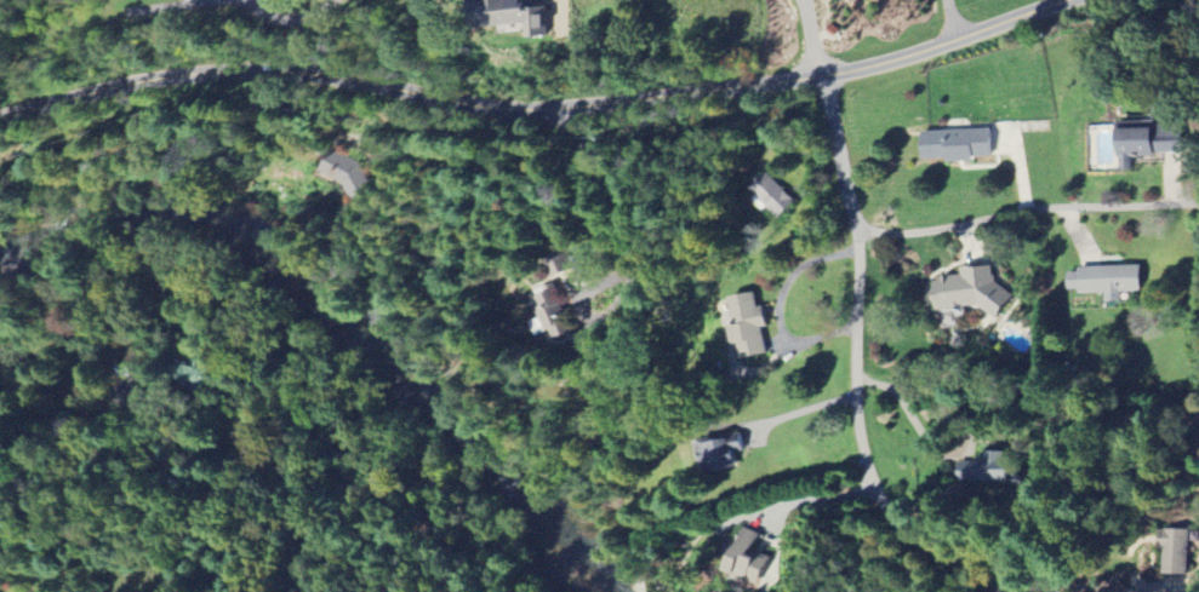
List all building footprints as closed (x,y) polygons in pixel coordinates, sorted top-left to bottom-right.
[(560,6),(545,7),(544,0),(480,0),(482,26),(538,21),(539,38),(562,36),(560,6)] [(1124,168),(1139,169),(1139,154),(1164,155),(1165,128),(1125,127),(1124,168)] [(928,130),(928,159),(997,158),(997,128),(928,130)] [(324,174),(365,195),(377,172),(336,150),(324,174)] [(769,206),(783,220),(800,203),(769,173),(750,192),(767,208),(769,206)] [(998,264),(966,266),(966,276),(937,278),(940,313),(1012,308),(1011,287),(999,288),(998,264)] [(1081,266),(1082,271),(1072,271),(1073,289),(1083,289),(1083,294),(1108,293),(1108,301),(1125,301),(1125,293),(1144,292),(1144,264),(1081,266)] [(560,343),(581,333),(560,289),(539,298),(560,343)] [(771,352),(766,327),(773,326),(769,306),(761,307),(758,292),(735,297),(737,309),(731,310),(738,344),(745,343),(748,357),(771,352)] [(173,374),(199,389),(210,368),(184,354),(173,374)] [(699,439),(702,470),(743,465),(741,450),(748,449),(747,434),(699,439)] [(988,453),(988,460),(960,460),(961,483),(1024,482),(1023,452),(988,453)] [(735,570),(740,573),(735,583),(742,586),(745,581),(752,585),(766,557),(758,553),(765,540),(753,534),(735,570)]
